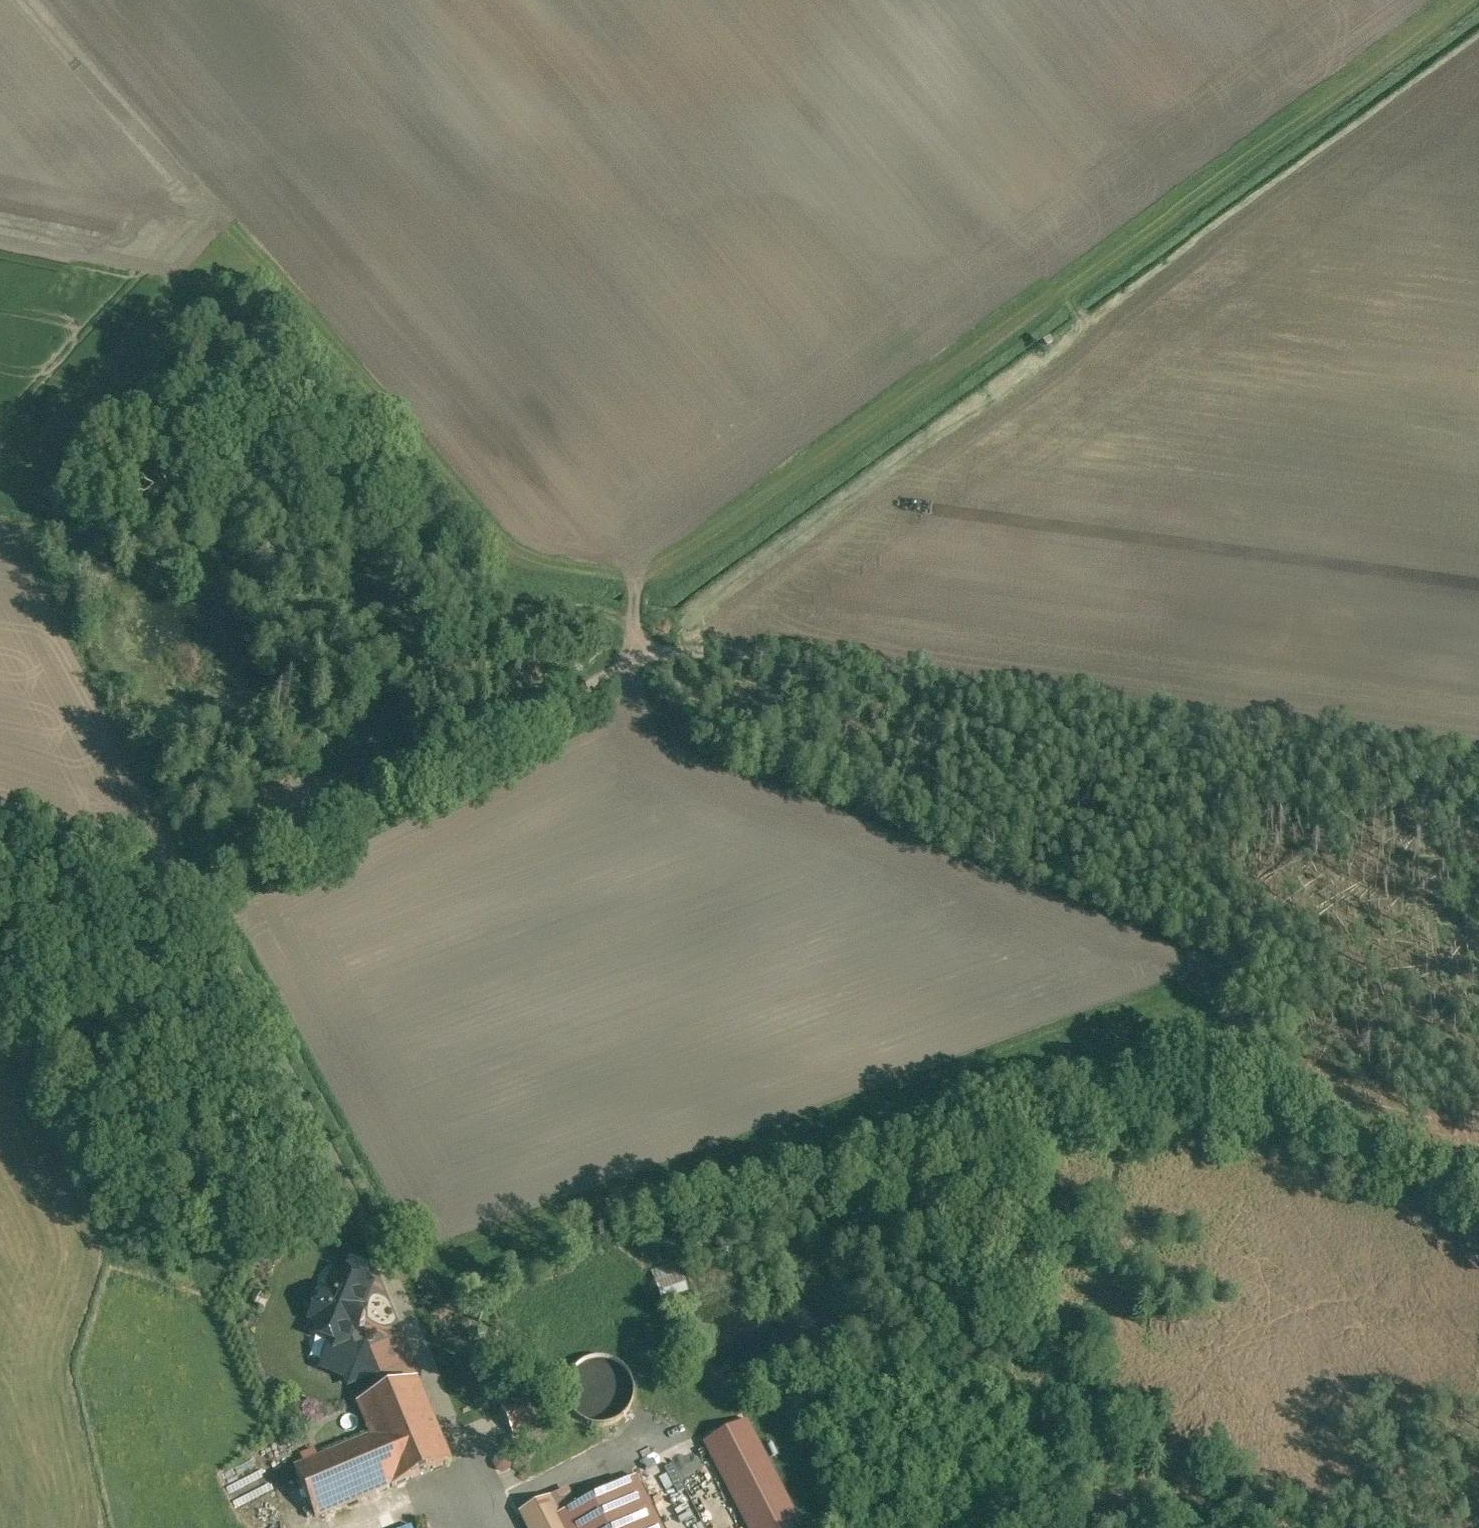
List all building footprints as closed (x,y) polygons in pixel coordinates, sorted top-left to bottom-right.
[(375,1275),(329,1259),(303,1331),(349,1348),(375,1275)] [(673,1260),(647,1272),(662,1305),(688,1293),(673,1260)] [(630,1403),(631,1397),(630,1389),(628,1383),(624,1376),(620,1371),(614,1367),(608,1363),(601,1361),(592,1361),(586,1361),(579,1364),(573,1367),(567,1373),(562,1379),(559,1386),(557,1392),(557,1399),(558,1406),(560,1412),(563,1418),(569,1425),(574,1428),(581,1432),(588,1434),(596,1434),(602,1433),(609,1431),(616,1427),(621,1422),(625,1416),(628,1410),(630,1403)] [(391,1493),(451,1468),(417,1387),(357,1412),(370,1444),(295,1476),(315,1523),(390,1492),(391,1493)] [(749,1422),(711,1440),(754,1527),(795,1527),(800,1525),(749,1422)] [(526,1527),(660,1527),(635,1479),(575,1510),(568,1495),(522,1519),(526,1527)]
